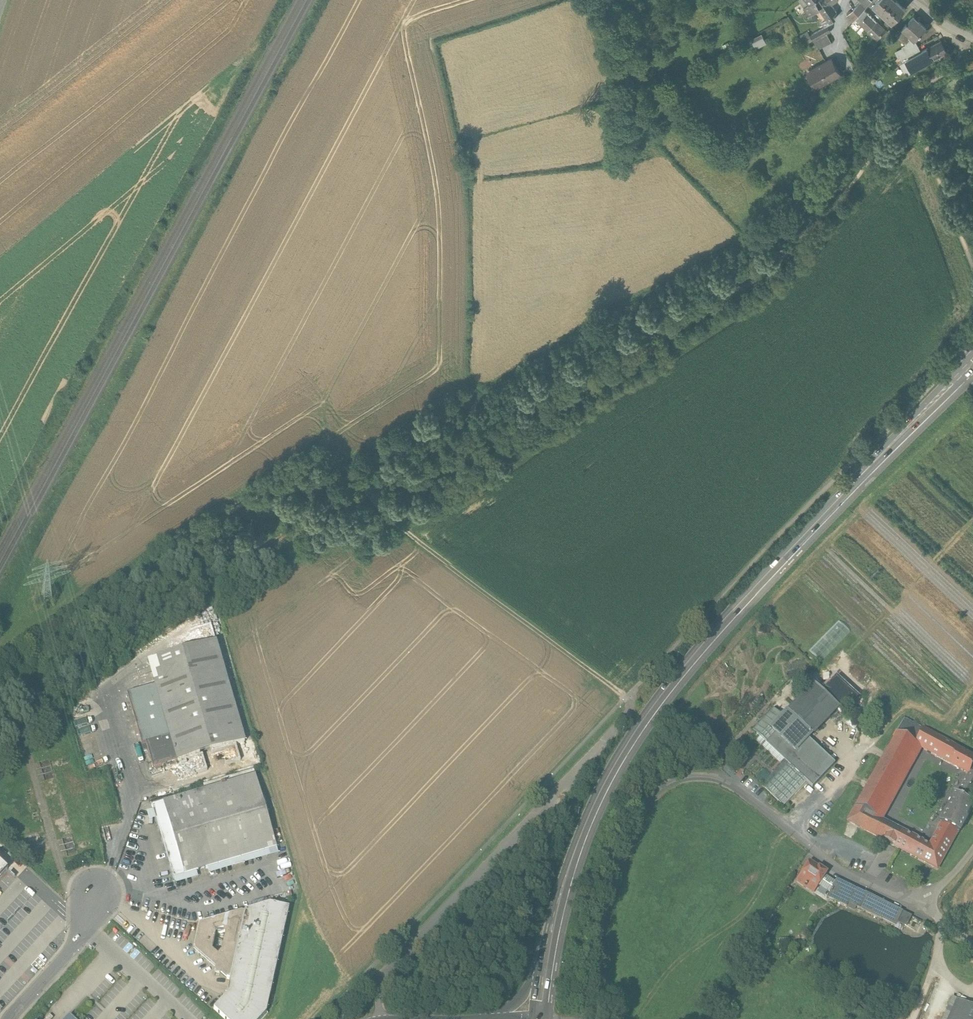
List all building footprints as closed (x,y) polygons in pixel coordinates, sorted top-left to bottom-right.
[(809,3),(803,7),(809,15),(820,8),(827,18),(822,21),(825,25),(836,18),(833,15),(837,12),(831,3),(829,0),(813,0),(809,3)] [(859,15),(873,0),(859,0),(861,2),(854,9),(859,15)] [(883,14),(896,0),(878,0),(873,5),(874,6),(879,10),(883,14)] [(892,23),(906,8),(898,0),(896,0),(883,14),(888,19),(892,23)] [(874,14),(879,10),(874,6),(870,10),(874,14)] [(868,12),(859,22),(877,38),(886,29),(868,12)] [(915,15),(902,28),(915,40),(927,27),(915,15)] [(892,23),(888,19),(884,23),(888,27),(892,23)] [(810,35),(813,41),(827,34),(831,31),(828,25),(810,35)] [(915,40),(902,28),(896,35),(906,44),(902,46),(902,47),(895,51),(898,58),(899,57),(919,46),(915,40)] [(767,42),(762,32),(751,38),(756,47),(767,42)] [(813,41),(810,35),(808,32),(800,36),(805,46),(813,41)] [(831,43),(827,34),(813,41),(818,50),(831,43)] [(911,71),(912,72),(948,52),(941,40),(922,51),(905,60),(906,61),(911,71)] [(922,51),(919,46),(899,57),(902,62),(905,60),(922,51)] [(832,57),(803,73),(812,90),(842,74),(832,57)] [(911,71),(906,61),(900,64),(905,72),(904,74),(905,76),(908,76),(909,74),(909,73),(911,71)] [(216,641),(148,661),(155,686),(127,694),(142,745),(146,744),(153,768),(245,741),(216,641)] [(823,694),(813,685),(782,717),(774,709),(752,731),(757,735),(753,739),(781,765),(761,786),(765,789),(788,765),(806,782),(812,788),(835,764),(808,739),(836,708),(841,713),(854,700),(834,682),(823,694)] [(904,719),(895,733),(915,743),(922,729),(904,719)] [(922,729),(915,743),(970,773),(972,768),(972,757),(922,729)] [(937,867),(956,832),(940,822),(937,828),(939,829),(930,846),(875,816),(915,743),(895,733),(848,820),(937,867)] [(788,765),(765,789),(783,806),(806,782),(788,765)] [(972,802),(972,768),(970,773),(958,795),(972,803),(972,802)] [(255,775),(152,805),(173,877),(277,847),(255,775)] [(972,803),(958,795),(956,794),(940,822),(956,832),(959,833),(972,807),(972,804),(972,803)] [(8,869),(0,861),(0,878),(8,869)] [(827,873),(810,861),(797,880),(814,892),(818,885),(825,875),(827,873)] [(829,893),(835,882),(825,875),(818,885),(829,893)] [(836,879),(835,882),(829,893),(827,897),(847,906),(849,902),(895,925),(897,921),(906,925),(911,916),(836,879)] [(214,1008),(226,1018),(259,1018),(266,1012),(289,908),(269,904),(245,911),(244,913),(241,912),(199,925),(193,949),(227,978),(230,979),(227,994),(214,1008)] [(767,920),(763,927),(771,932),(775,925),(767,920)] [(957,999),(948,1018),(972,1018),(972,1006),(957,999)]
